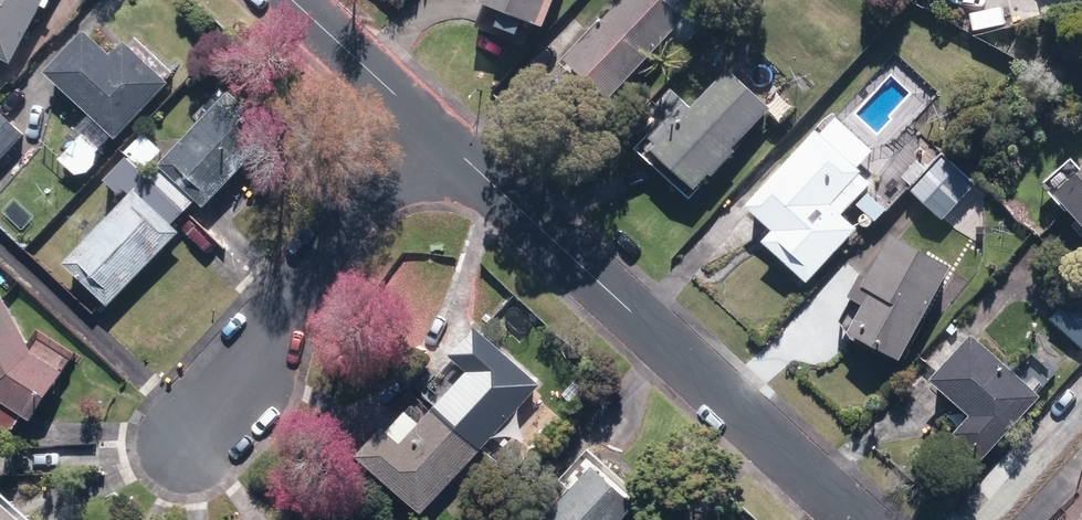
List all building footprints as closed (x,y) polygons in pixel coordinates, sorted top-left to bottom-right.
[(4,63),(37,0),(0,0),(0,61),(4,63)] [(528,27),(539,0),(470,0),(469,2),(528,27)] [(600,98),(677,21),(656,0),(615,0),(553,61),(600,98)] [(53,160),(70,175),(82,174),(91,165),(91,155),(108,135),(111,139),(162,83),(115,41),(102,54),(75,30),(38,71),(84,114),(65,135),(71,141),(53,160)] [(659,116),(650,126),(703,178),(773,105),(731,66),(695,105),(675,86),(652,110),(659,116)] [(157,171),(146,182),(178,213),(188,202),(198,211),(270,138),(221,91),(150,164),(157,171)] [(18,136),(0,118),(0,154),(18,136)] [(768,236),(811,277),(859,227),(831,200),(863,168),(821,128),(754,198),(780,224),(768,236)] [(1077,152),(1045,182),(1070,210),(1074,207),(1081,215),(1081,158),(1077,152)] [(918,186),(949,215),(977,186),(946,156),(918,186)] [(164,226),(178,213),(146,182),(121,157),(98,180),(113,194),(117,190),(122,196),(56,263),(100,306),(171,234),(164,226)] [(881,283),(857,327),(907,354),(957,260),(897,228),(870,278),(881,283)] [(1078,350),(1081,346),(1081,314),(1064,298),(1045,319),(1078,350)] [(5,433),(17,416),(23,420),(55,372),(24,352),(0,303),(0,429),(5,433)] [(470,368),(435,406),(438,408),(480,447),(482,448),(545,380),(479,320),(451,351),(470,368)] [(977,414),(961,430),(986,454),(1044,392),(978,331),(937,377),(977,414)] [(1018,368),(1036,384),(1051,367),(1034,351),(1018,368)] [(390,425),(365,452),(423,507),(480,447),(438,408),(406,440),(390,425)] [(544,519),(622,519),(639,502),(598,463),(544,519)] [(344,485),(318,502),(329,519),(359,519),(364,516),(344,485)] [(0,509),(0,519),(13,519),(0,509)]
